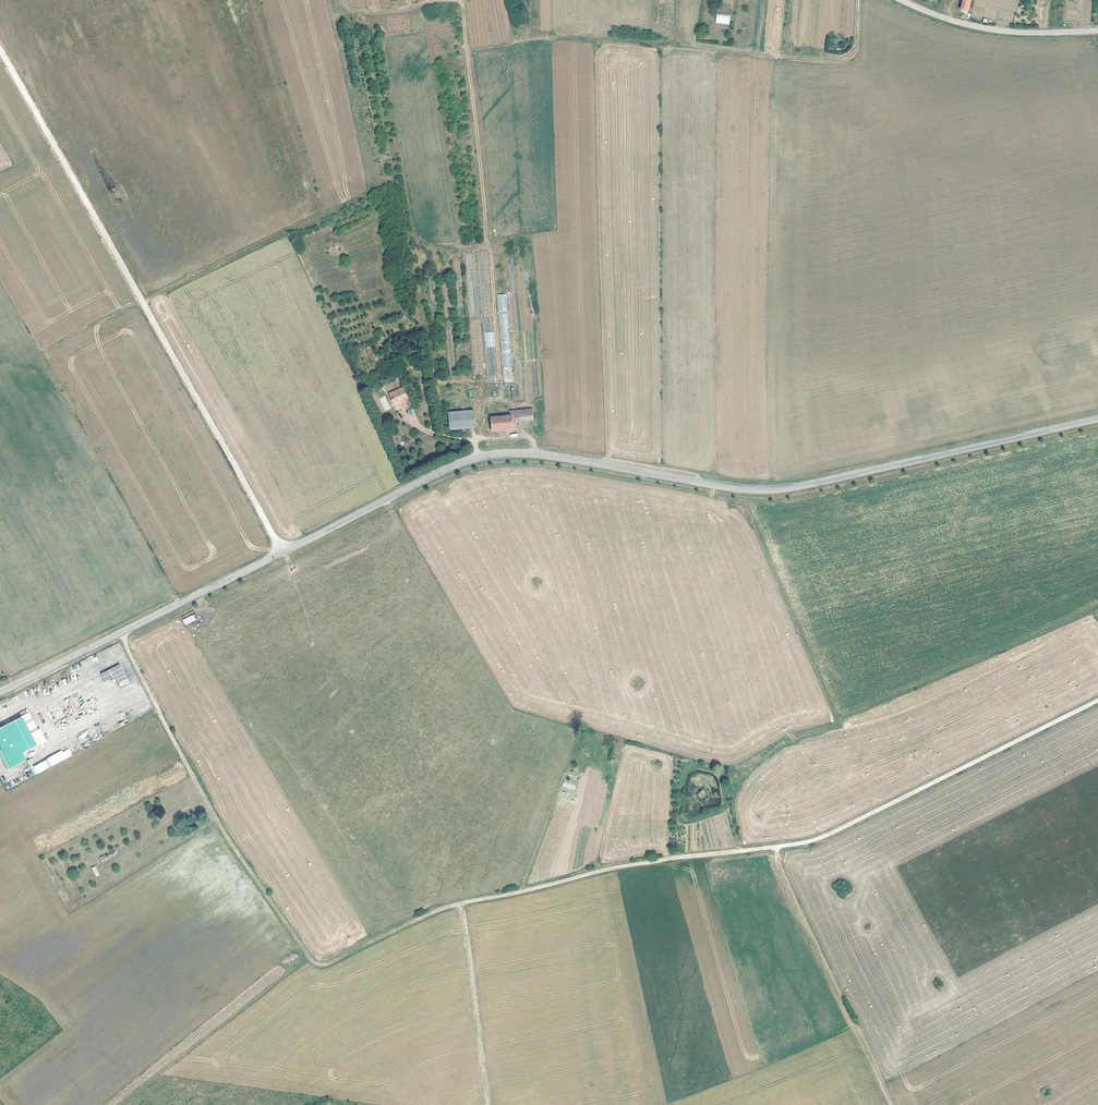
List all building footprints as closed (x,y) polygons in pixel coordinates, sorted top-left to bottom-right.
[(961,10),(969,12),(972,0),(963,0),(961,10)] [(717,12),(716,23),(730,25),(731,13),(717,12)] [(465,254),(466,267),(475,266),(474,253),(465,254)] [(513,381),(507,294),(497,295),(499,325),(500,325),(503,381),(513,381)] [(485,347),(495,347),(494,332),(484,332),(485,347)] [(497,376),(494,347),(488,348),(490,377),(497,376)] [(384,389),(389,400),(396,396),(400,404),(407,400),(398,382),(384,389)] [(379,399),(384,411),(391,408),(385,396),(379,399)] [(470,404),(446,407),(448,425),(472,422),(470,404)] [(510,420),(512,419),(512,416),(530,415),(530,404),(508,405),(508,410),(504,410),(504,408),(502,408),(502,411),(489,411),(490,426),(510,424),(510,420)] [(407,437),(404,442),(410,446),(413,441),(407,437)] [(193,614),(182,619),(185,625),(196,620),(193,614)] [(120,663),(101,673),(105,680),(112,676),(113,677),(116,679),(117,679),(120,686),(129,681),(120,663)] [(21,714),(0,725),(0,744),(11,766),(25,758),(22,751),(36,744),(21,714)] [(69,748),(33,765),(37,773),(73,756),(69,748)] [(31,759),(28,760),(33,776),(36,774),(31,759)] [(564,781),(562,786),(574,790),(576,785),(564,781)] [(701,799),(707,795),(702,790),(697,794),(701,799)]
